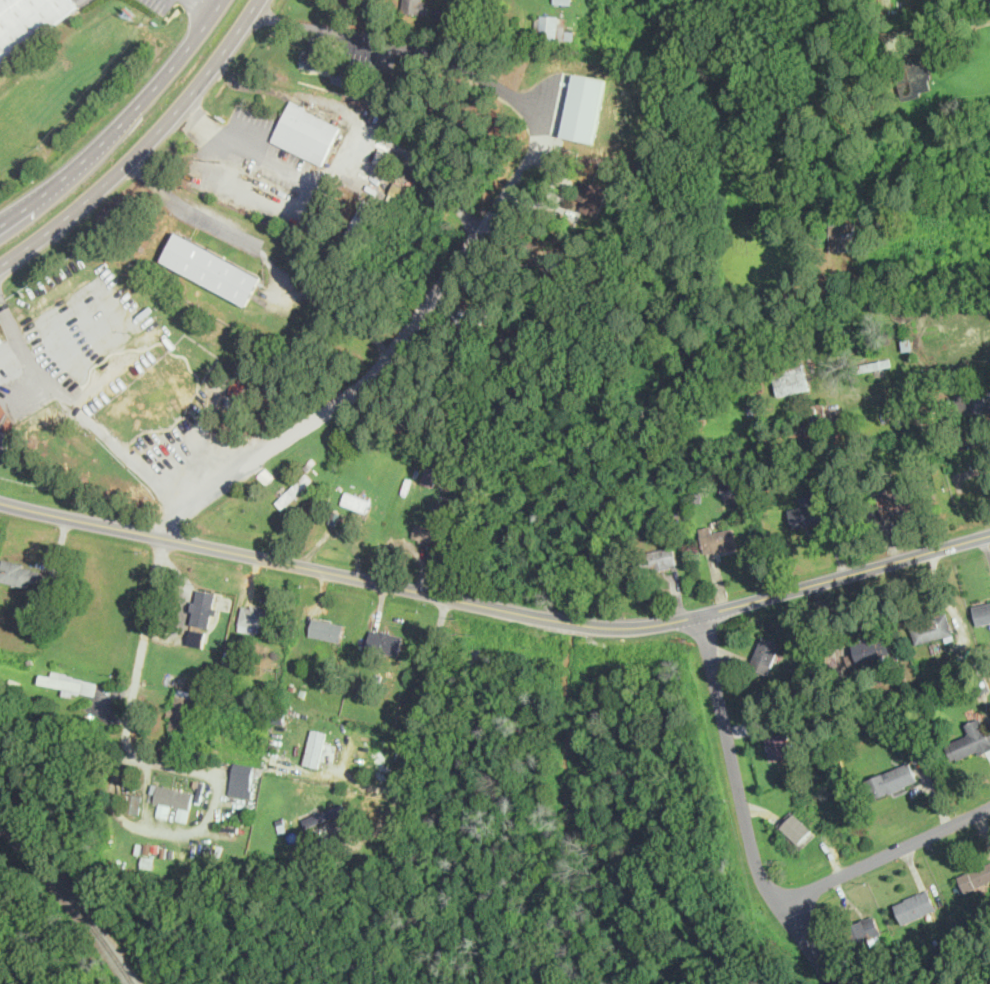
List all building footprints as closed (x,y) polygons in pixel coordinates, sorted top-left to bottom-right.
[(72,0),(0,0),(0,66),(78,7),(72,0)] [(426,13),(427,0),(404,0),(403,12),(426,13)] [(535,40),(574,41),(575,29),(566,29),(566,15),(536,14),(535,40)] [(927,55),(898,57),(901,96),(930,94),(927,55)] [(575,72),(562,135),(594,142),(607,79),(575,72)] [(272,141),(324,164),(341,128),(306,111),(308,107),(292,99),(272,141)] [(592,180),(609,186),(598,216),(581,209),(584,200),(592,180)] [(832,251),(857,251),(857,223),(832,223),(832,251)] [(249,305),(265,277),(179,231),(164,260),(249,305)] [(927,316),(929,310),(918,304),(910,321),(918,324),(923,314),(927,316)] [(870,344),(867,334),(855,337),(858,348),(870,344)] [(902,339),(904,351),(913,349),(912,338),(902,339)] [(880,373),(885,373),(884,366),(891,365),(891,359),(863,362),(864,370),(879,369),(880,373)] [(778,395),(809,389),(805,364),(773,369),(778,395)] [(246,384),(233,380),(229,391),(242,396),(246,384)] [(226,407),(240,409),(241,397),(228,396),(226,407)] [(896,423),(908,424),(909,417),(897,416),(896,423)] [(5,453),(15,436),(0,428),(0,450),(5,453)] [(421,482),(434,486),(439,467),(426,464),(421,482)] [(267,483),(275,475),(266,467),(258,476),(267,483)] [(277,501),(283,508),(313,479),(306,472),(277,501)] [(724,502),(740,500),(738,477),(722,479),(724,502)] [(875,495),(879,517),(922,510),(918,488),(875,495)] [(371,500),(347,490),(342,503),(366,512),(371,500)] [(789,509),(794,527),(830,517),(825,499),(789,509)] [(437,542),(440,528),(415,523),(413,538),(437,542)] [(711,532),(710,525),(700,526),(705,554),(737,548),(734,528),(711,532)] [(651,571),(678,565),(674,546),(646,552),(651,571)] [(36,587),(41,566),(3,558),(0,574),(0,579),(36,587)] [(218,591),(197,588),(192,624),(212,627),(218,591)] [(239,624),(272,631),(276,610),(244,603),(239,624)] [(973,607),(977,625),(989,622),(989,603),(973,607)] [(948,613),(911,622),(916,644),(954,634),(948,613)] [(345,623),(313,617),(310,635),(342,641),(345,623)] [(400,655),(405,635),(372,627),(367,647),(400,655)] [(202,646),(206,631),(191,628),(188,643),(202,646)] [(780,641),(763,634),(750,666),(768,673),(780,641)] [(853,644),(858,663),(890,655),(886,635),(853,644)] [(65,687),(64,692),(96,696),(98,677),(41,670),(40,684),(65,687)] [(168,729),(187,731),(193,691),(175,688),(168,729)] [(986,734),(980,717),(963,723),(968,734),(946,743),(954,762),(989,749),(989,732),(986,734)] [(327,731),(312,728),(305,763),(319,766),(327,731)] [(769,758),(789,756),(786,732),(767,734),(769,758)] [(250,797),(255,764),(234,761),(229,794),(250,797)] [(917,780),(910,761),(870,778),(878,796),(917,780)] [(194,791),(156,784),(153,802),(161,804),(159,815),(168,817),(170,805),(179,807),(177,818),(188,820),(194,791)] [(140,812),(142,795),(130,793),(127,810),(140,812)] [(307,827),(346,810),(342,803),(304,818),(307,827)] [(799,846),(814,832),(794,810),(778,825),(799,846)] [(958,874),(965,891),(989,881),(989,861),(958,874)] [(903,923),(937,909),(928,888),(894,903),(903,923)] [(849,925),(859,946),(882,935),(872,914),(849,925)]
